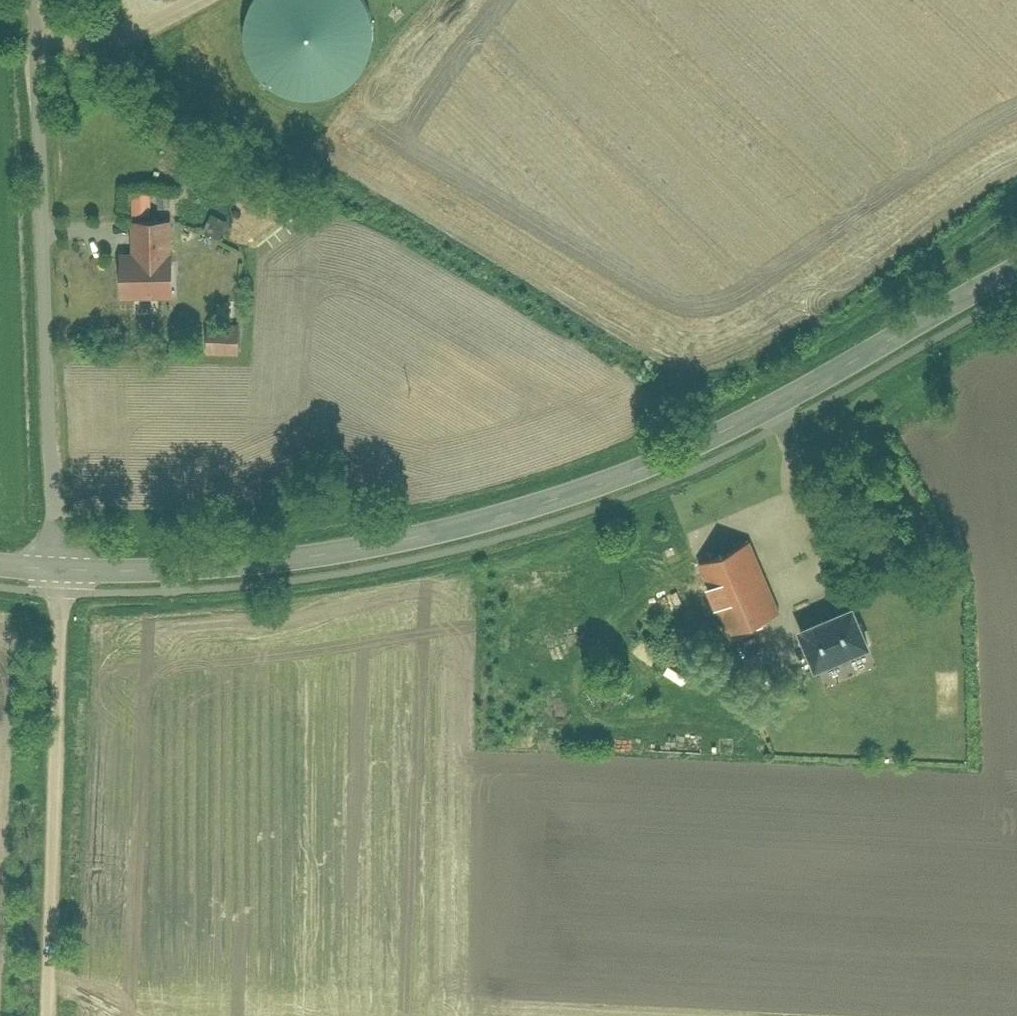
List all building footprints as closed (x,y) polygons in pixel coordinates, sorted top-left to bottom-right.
[(169,300),(166,221),(127,223),(128,253),(117,253),(119,302),(169,300)] [(201,329),(201,353),(234,353),(234,329),(201,329)] [(699,561),(727,630),(776,610),(747,541),(699,561)] [(789,630),(805,671),(859,649),(843,609),(789,630)]
